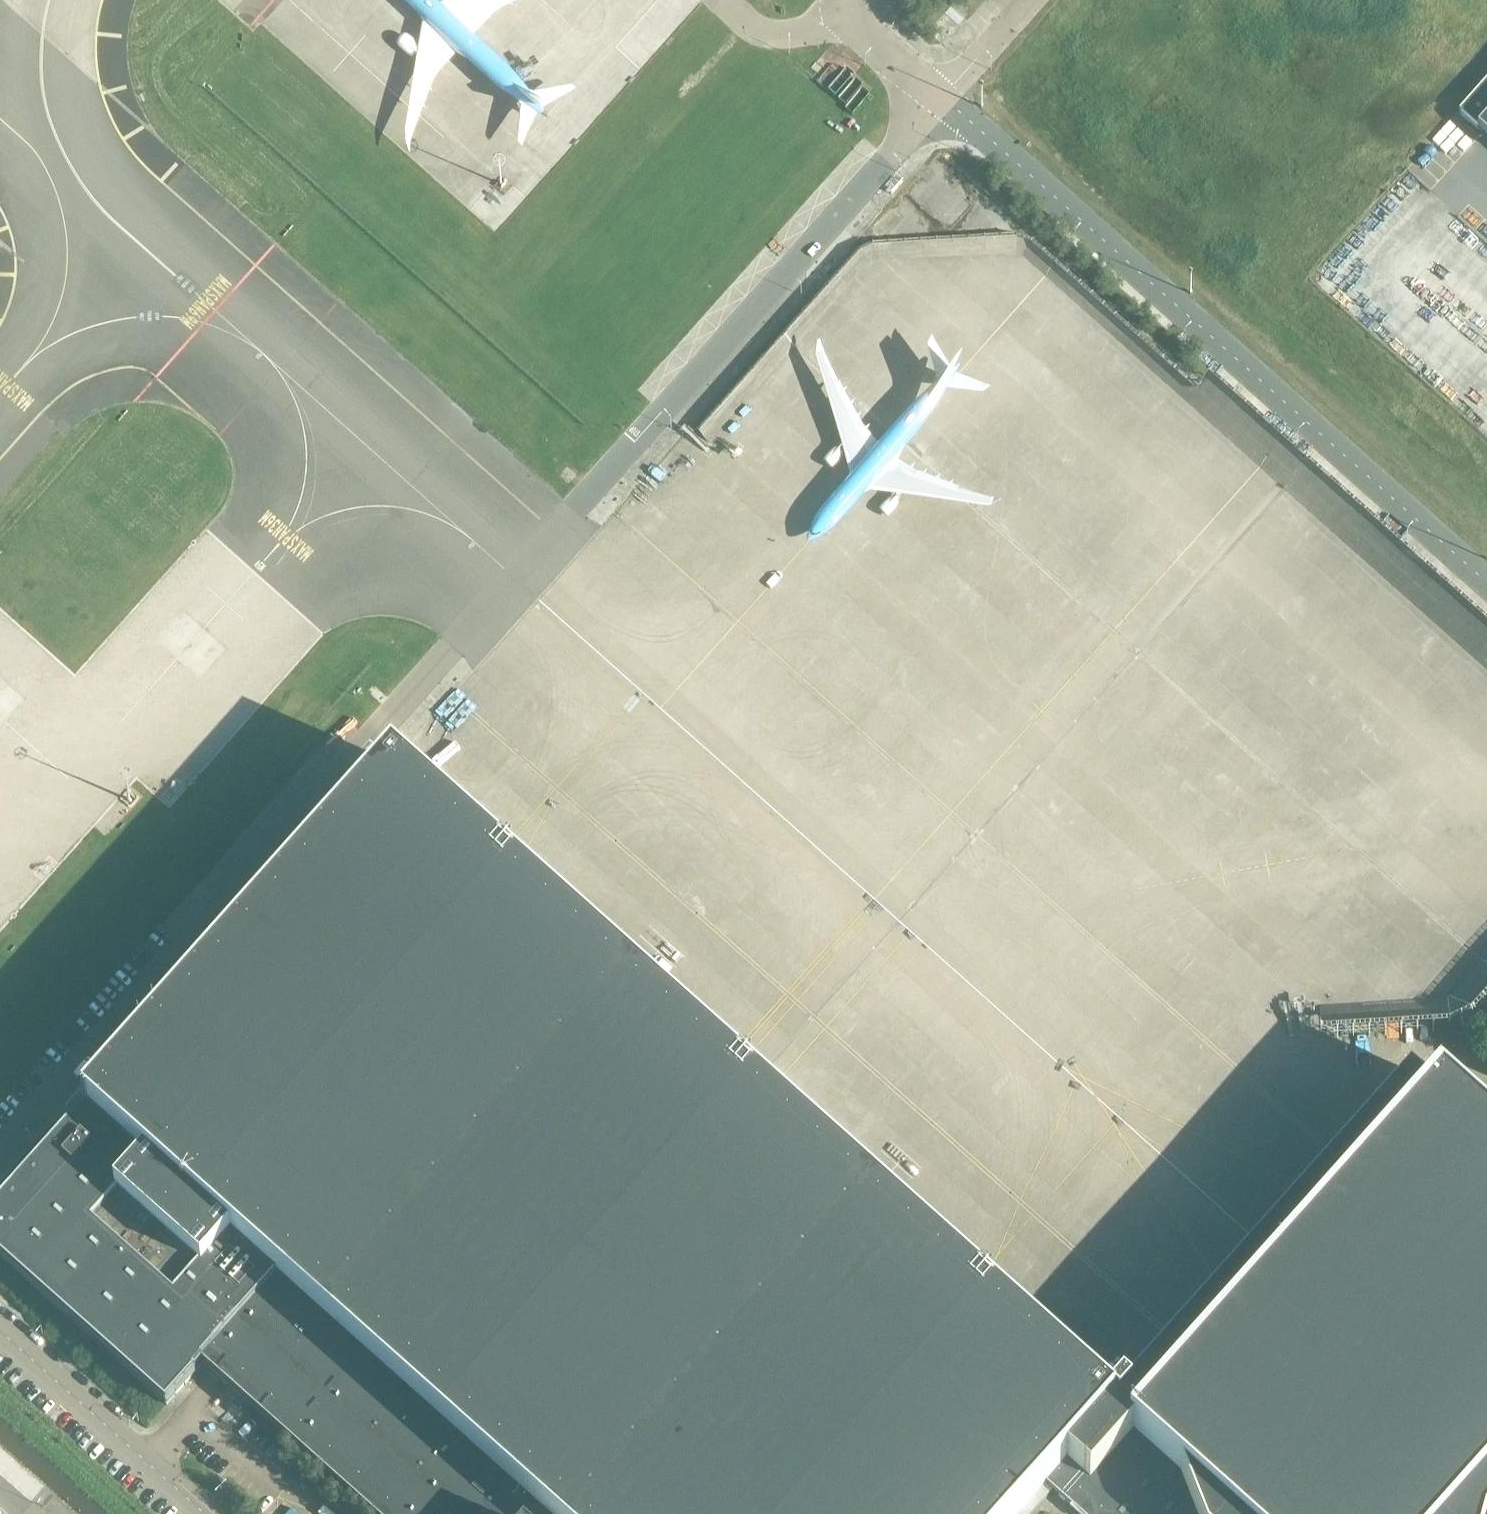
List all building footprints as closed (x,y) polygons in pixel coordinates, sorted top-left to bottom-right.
[(1459,112),(1486,138),(1486,81),(1459,112)] [(0,1205),(0,1258),(165,1406),(203,1364),(370,1513),(1020,1513),(1045,1487),(1047,1484),(1117,1407),(393,761),(0,1205)] [(1480,1120),(1463,1105),(1449,1092),(1438,1082),(1437,1083),(1426,1095),(1409,1081),(1222,1290),(1178,1339),(1117,1407),(1047,1484),(1062,1498),(1072,1506),(1081,1513),(1486,1513),(1486,1126),(1480,1120)]
